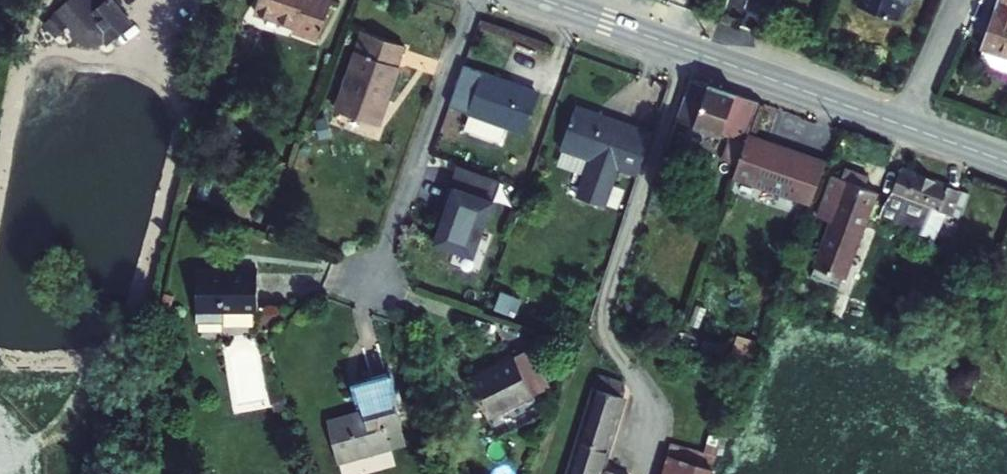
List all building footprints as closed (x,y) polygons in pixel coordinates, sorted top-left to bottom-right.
[(131,25),(134,24),(114,0),(107,0),(99,7),(93,0),(60,0),(65,6),(43,25),(57,40),(68,28),(75,42),(79,46),(83,47),(86,49),(91,49),(95,48),(100,47),(105,44),(108,47),(131,25)] [(251,12),(315,40),(328,0),(256,0),(251,12)] [(848,4),(886,18),(892,0),(849,0),(848,4)] [(975,63),(1006,74),(1006,0),(997,0),(975,63)] [(394,62),(400,43),(360,30),(333,107),(377,123),(398,64),(394,62)] [(507,84),(508,81),(480,72),(462,132),(499,144),(505,127),(525,134),(539,95),(507,84)] [(746,139),(758,105),(693,83),(676,129),(685,133),(687,124),(705,130),(701,145),(715,150),(719,136),(730,140),(722,163),(736,168),(746,139)] [(594,111),(578,105),(563,149),(591,159),(577,196),(606,207),(619,169),(638,175),(654,132),(618,120),(617,125),(593,117),(594,111)] [(823,169),(746,139),(736,168),(731,181),(807,210),(823,169)] [(862,190),(866,180),(842,171),(838,181),(829,178),(814,220),(828,225),(810,277),(840,287),(874,194),(862,190)] [(953,194),(898,172),(880,220),(912,232),(922,207),(945,215),(953,194)] [(473,253),(492,197),(448,182),(442,201),(446,203),(434,240),(473,253)] [(257,273),(197,272),(197,323),(225,323),(225,314),(257,314),(257,273)] [(867,305),(833,293),(824,318),(857,332),(867,305)] [(752,360),(759,338),(740,332),(732,354),(752,360)] [(996,373),(1006,377),(1006,343),(996,373)] [(540,371),(527,344),(468,373),(486,412),(532,390),(526,377),(540,371)] [(358,391),(367,412),(332,426),(346,464),(395,445),(390,431),(407,424),(389,379),(358,391)] [(619,386),(597,379),(565,473),(606,473),(598,471),(622,399),(619,386)] [(709,471),(689,464),(686,473),(708,473),(709,471)]
